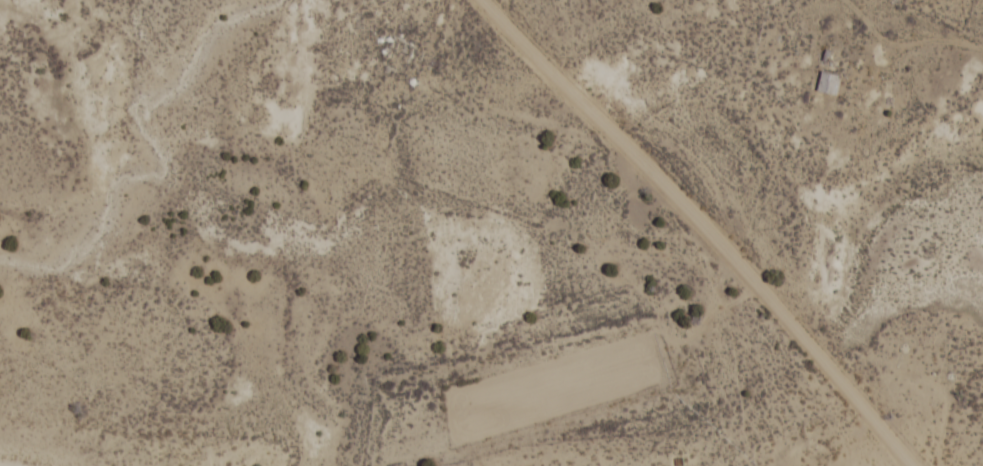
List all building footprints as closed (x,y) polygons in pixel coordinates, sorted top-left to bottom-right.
[(841,76),(821,72),(817,93),(837,97),(841,76)]
